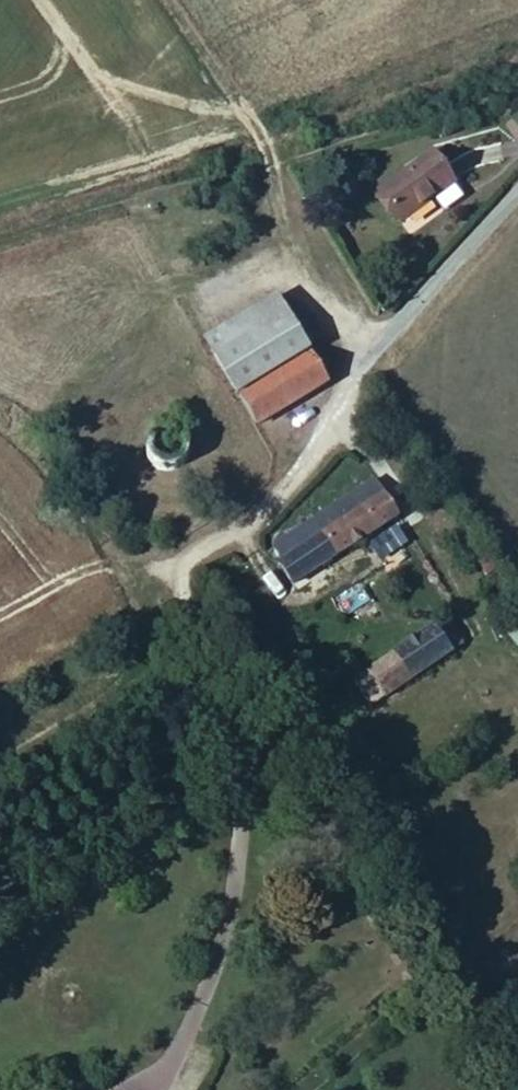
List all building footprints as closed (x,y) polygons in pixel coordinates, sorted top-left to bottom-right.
[(356,195),(381,227),(431,190),(407,159),(356,195)] [(201,340),(236,396),(304,354),(268,298),(201,340)] [(304,354),(322,382),(344,367),(328,339),(304,354)] [(255,425),(322,382),(304,354),(236,396),(255,425)] [(150,426),(146,428),(145,429),(142,430),(139,434),(136,438),(133,446),(133,451),(134,457),(136,462),(137,465),(142,470),(146,472),(148,474),(150,474),(154,475),(159,476),(163,475),(166,475),(170,473),(173,471),(176,469),(179,466),(183,454),(184,450),(184,446),(183,443),(181,439),(180,436),(178,433),(175,431),(169,427),(167,426),(164,425),(160,425),(155,425),(150,426)] [(267,546),(277,560),(319,533),(331,553),(394,515),(372,480),(267,546)] [(319,533),(277,560),(290,579),(331,553),(319,533)] [(352,682),(368,705),(453,642),(439,620),(352,682)] [(517,655),(517,622),(502,633),(517,655)]
